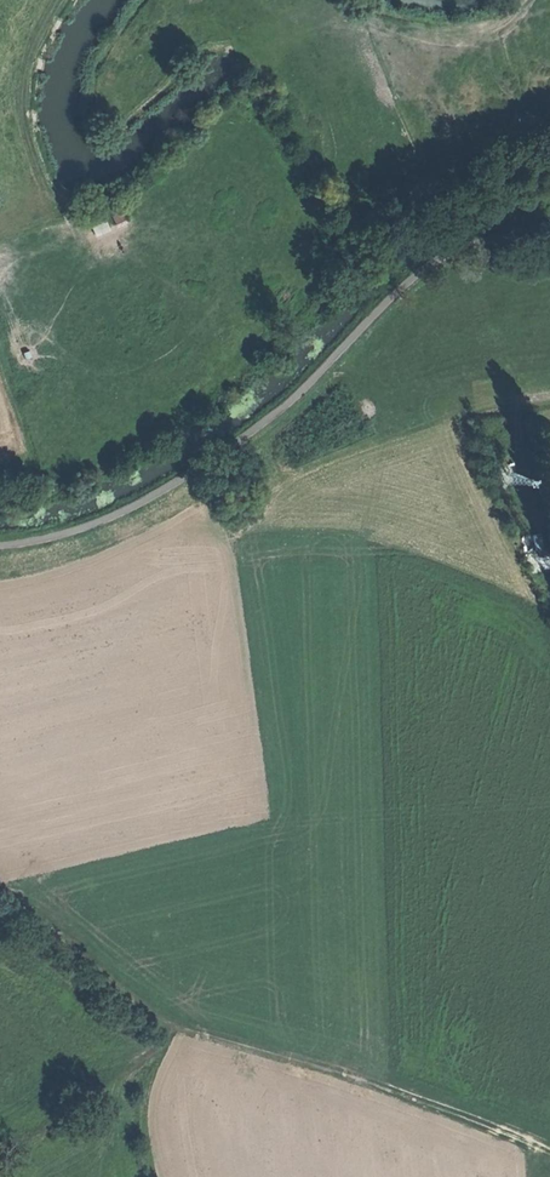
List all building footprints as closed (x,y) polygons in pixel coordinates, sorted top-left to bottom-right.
[(99,235),(113,229),(109,218),(94,224),(99,235)]
